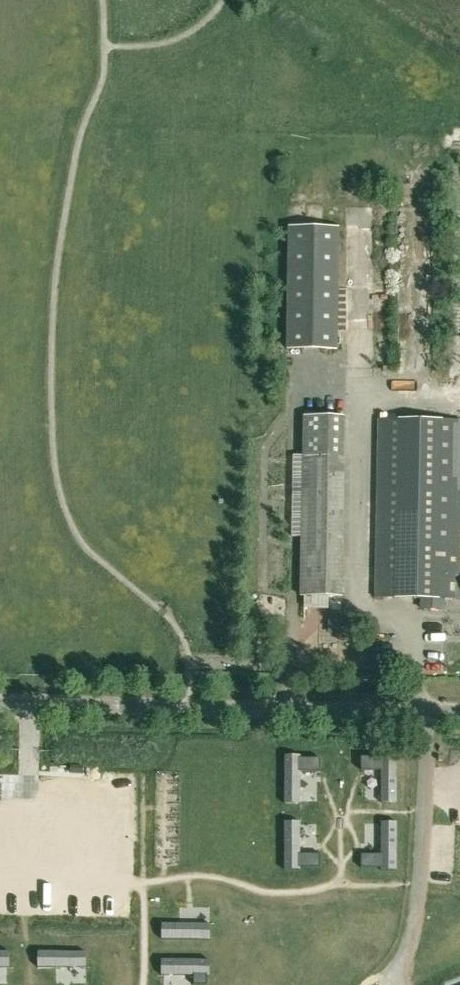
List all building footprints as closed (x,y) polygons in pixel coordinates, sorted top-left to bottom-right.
[(290,226),(288,347),(337,348),(339,226),(290,226)] [(302,535),(301,594),(341,595),(342,555),(344,455),(345,415),(304,414),(304,454),(302,535)] [(459,571),(459,512),(459,420),(379,419),(376,597),(459,598),(459,597),(459,571)] [(329,598),(329,608),(341,608),(341,599),(329,598)] [(285,754),(285,802),(321,802),(321,754),(285,754)] [(361,754),(361,802),(397,802),(397,754),(361,754)] [(285,822),(285,870),(321,870),(321,822),(285,822)] [(361,822),(361,870),(397,870),(397,822),(361,822)] [(162,903),(162,939),(210,939),(210,903),(162,903)] [(38,984),(86,984),(86,951),(38,951),(38,984)] [(162,984),(210,984),(210,959),(162,959),(162,984)]
